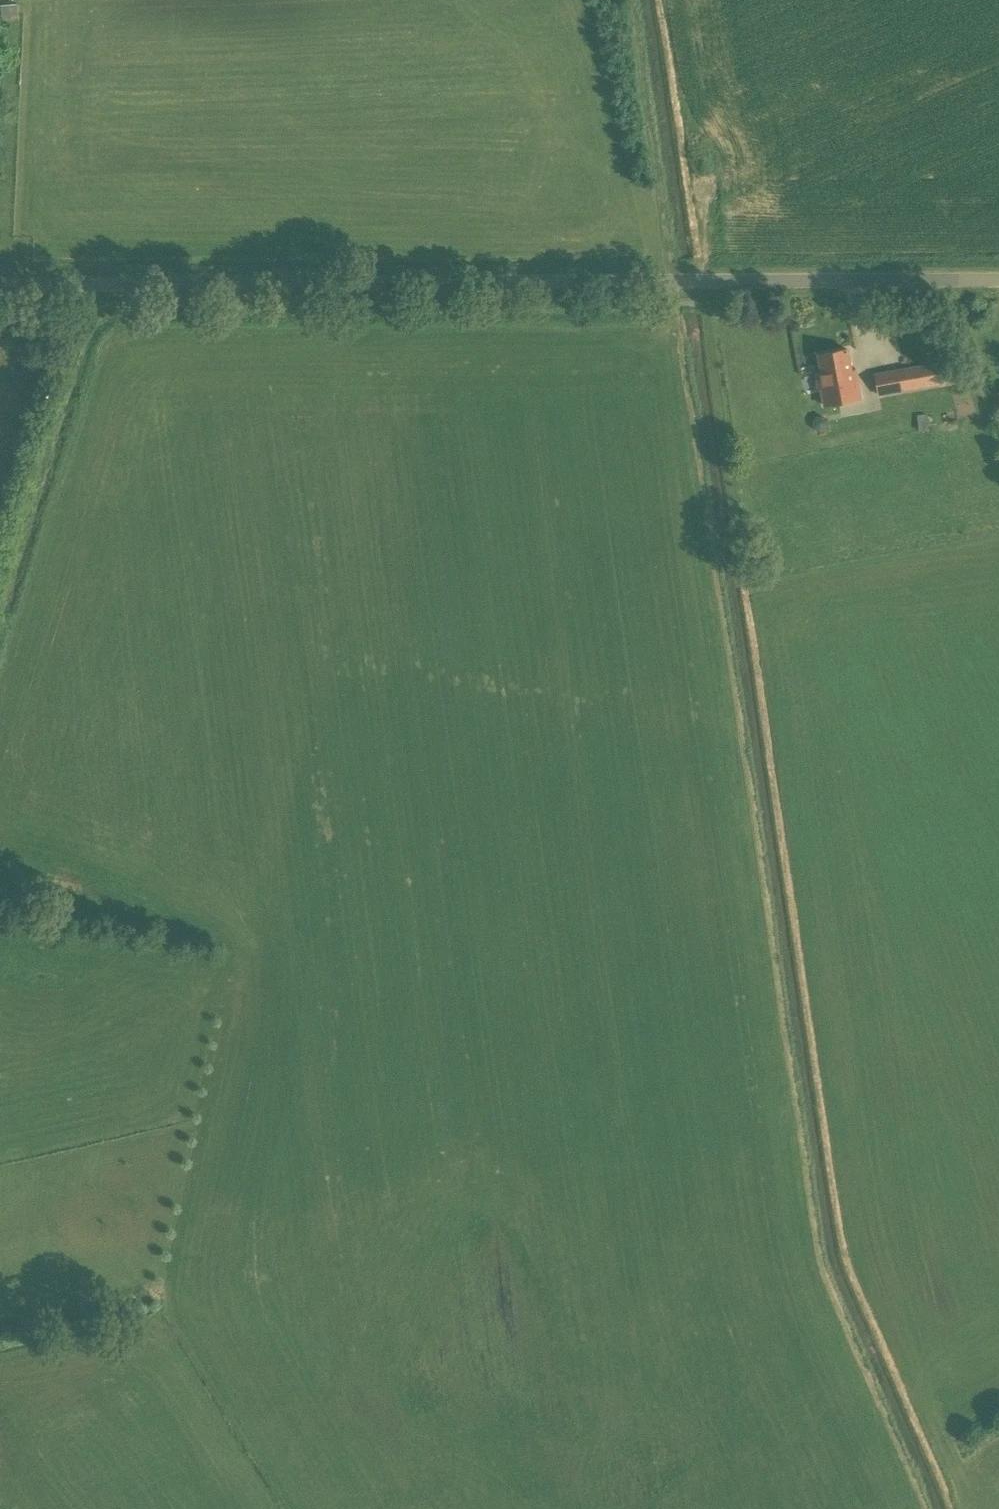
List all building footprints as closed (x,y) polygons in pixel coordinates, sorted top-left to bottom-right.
[(851,370),(847,348),(818,354),(824,385),(820,386),(823,404),(860,397),(855,369),(851,370)] [(881,410),(898,408),(897,400),(905,398),(904,391),(927,386),(955,380),(951,358),(922,363),(922,365),(875,373),(881,410)]
